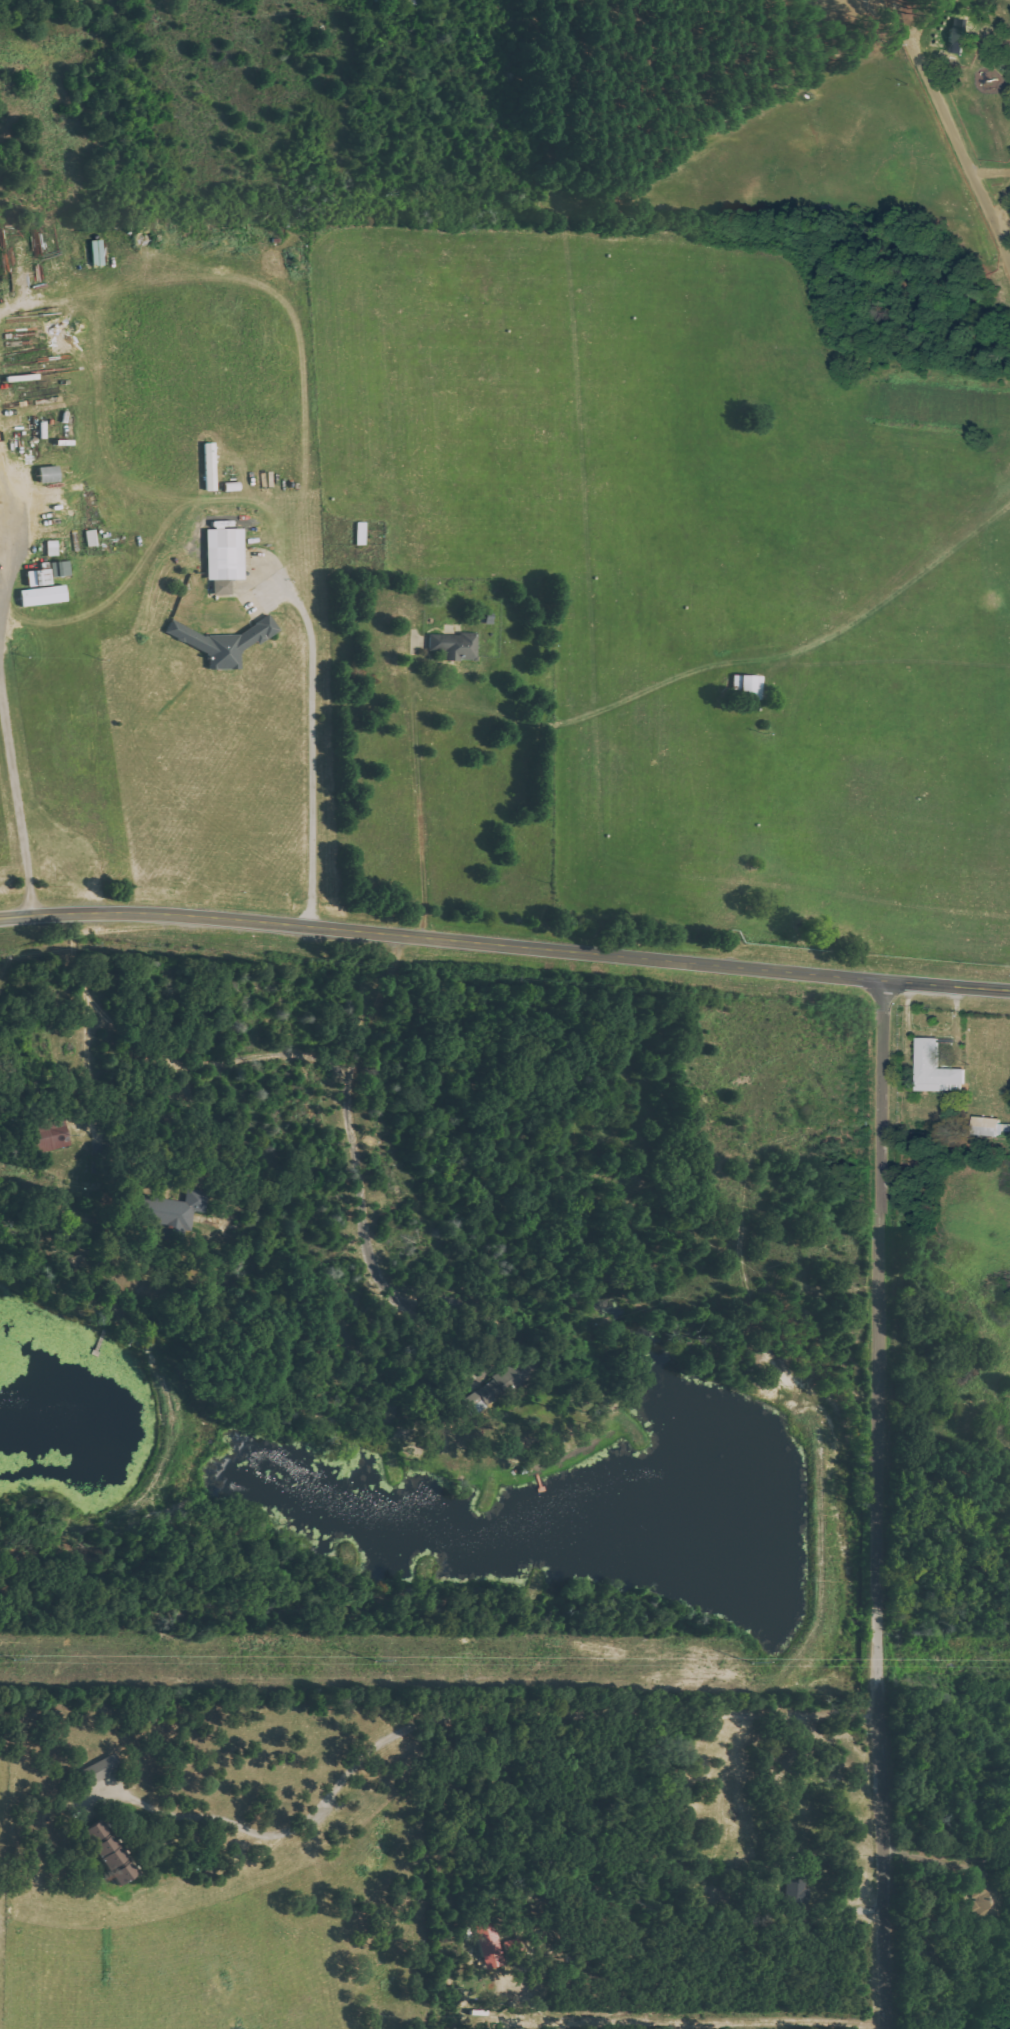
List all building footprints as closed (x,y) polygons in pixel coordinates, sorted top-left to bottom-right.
[(950,48),(963,50),(966,20),(953,18),(950,48)] [(48,332),(54,360),(75,356),(68,327),(48,332)] [(39,467),(41,483),(60,481),(58,465),(39,467)] [(245,579),(244,528),(207,529),(208,580),(214,579),(214,595),(232,594),(232,579),(245,579)] [(65,584),(20,591),(23,608),(68,601),(65,584)] [(241,669),(241,651),(256,643),(259,643),(277,633),(279,629),(271,615),(235,635),(206,635),(172,620),(166,634),(210,653),(211,669),(241,669)] [(477,661),(478,633),(430,633),(430,652),(443,652),(443,660),(477,661)] [(764,676),(735,675),(735,690),(744,690),(744,699),(763,700),(764,676)] [(940,1038),(918,1038),(917,1091),(944,1092),(944,1083),(966,1084),(966,1069),(939,1069),(940,1038)] [(1001,1124),(1001,1118),(974,1117),(974,1136),(1005,1137),(1006,1132),(1009,1132),(1009,1124),(1001,1124)] [(40,1155),(72,1145),(64,1118),(32,1128),(40,1155)] [(184,1202),(142,1196),(138,1222),(190,1229),(193,1212),(205,1213),(208,1192),(186,1189),(184,1202)] [(464,1397),(475,1415),(528,1381),(517,1364),(464,1397)] [(84,1768),(90,1784),(123,1771),(117,1755),(84,1768)] [(137,1875),(100,1820),(82,1832),(118,1887),(137,1875)] [(486,1969),(504,1964),(494,1922),(475,1927),(486,1969)]
